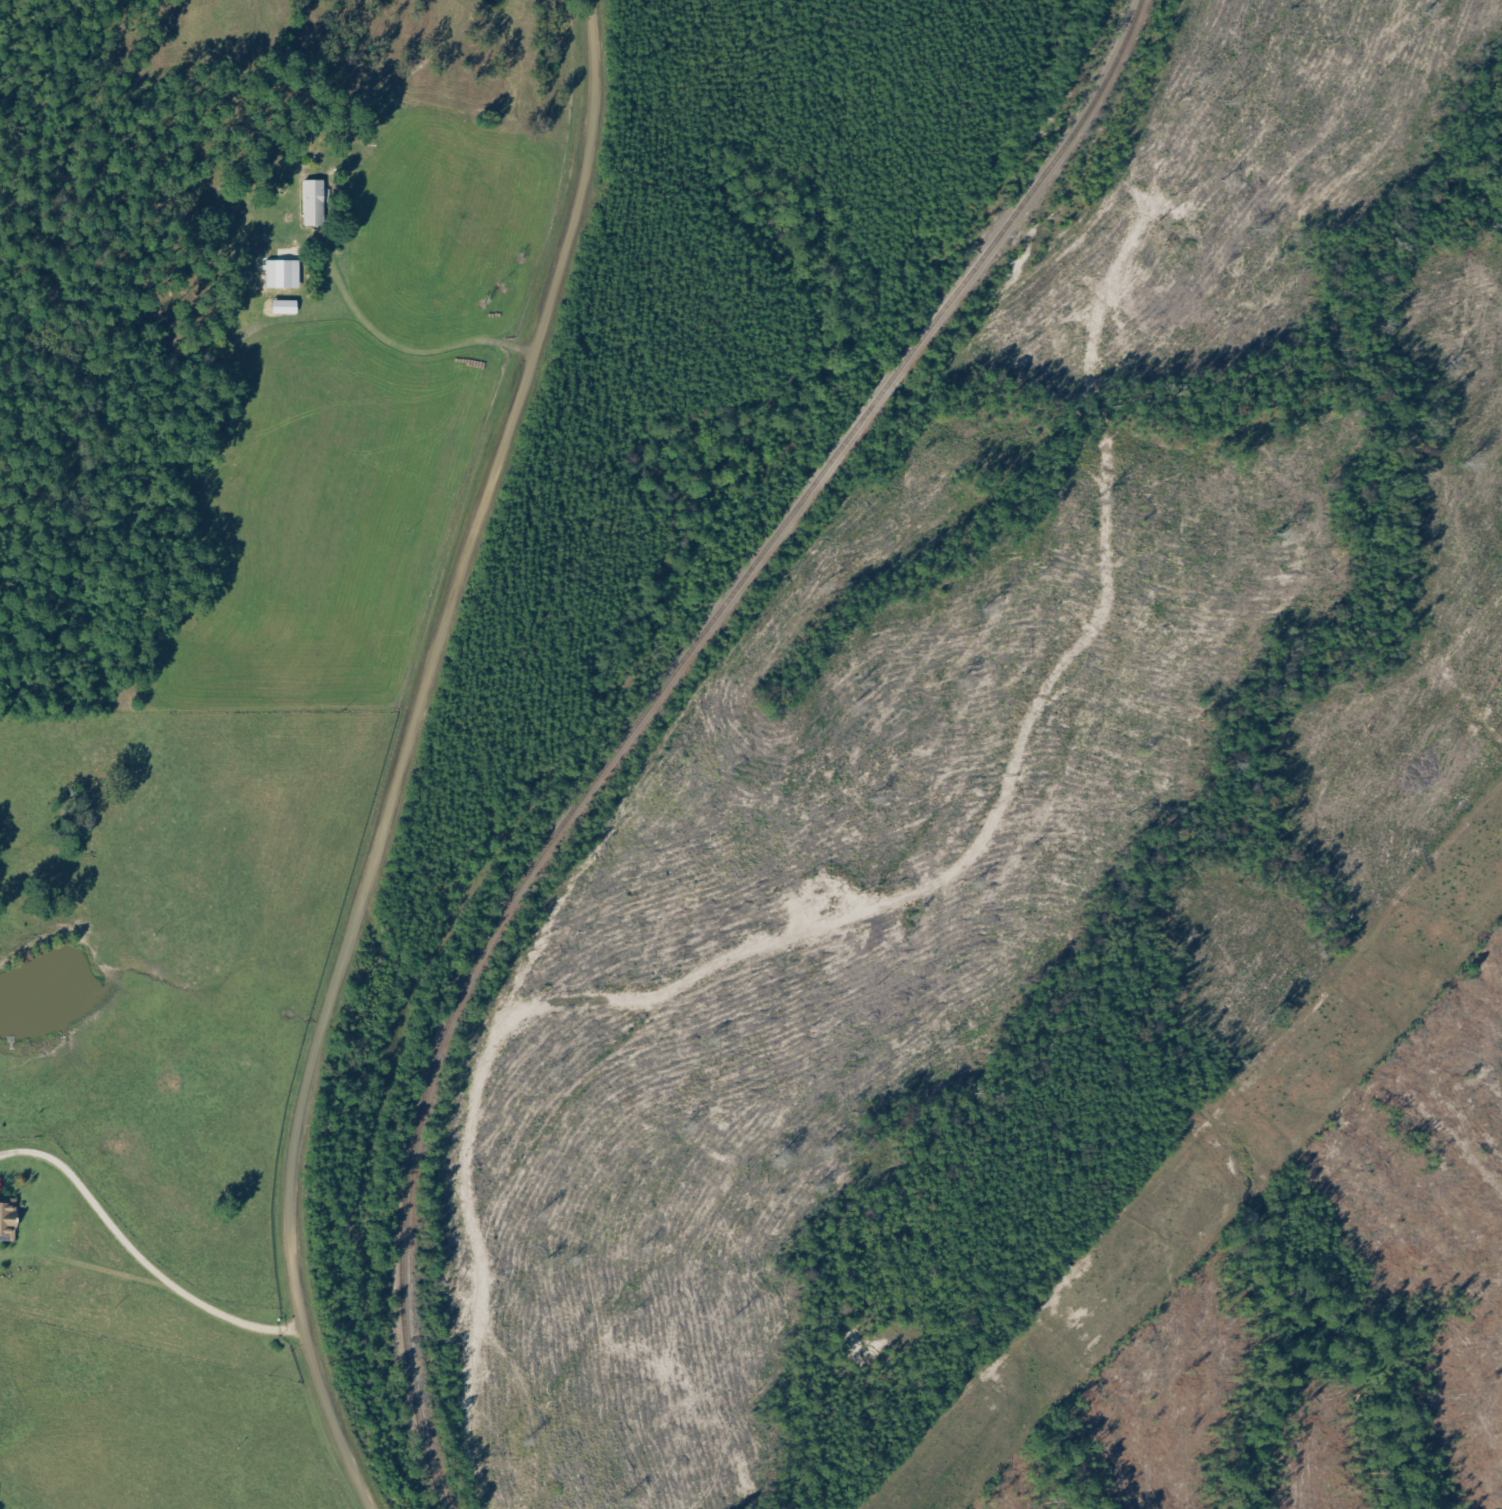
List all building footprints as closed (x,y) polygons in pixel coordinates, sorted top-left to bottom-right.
[(306,225),(327,226),(328,180),(307,180),(306,225)] [(302,287),(302,260),(269,260),(269,288),(302,287)] [(300,300),(276,300),(276,314),(300,314),(300,300)] [(8,1236),(8,1240),(17,1241),(19,1205),(0,1204),(0,1236),(8,1236)]
